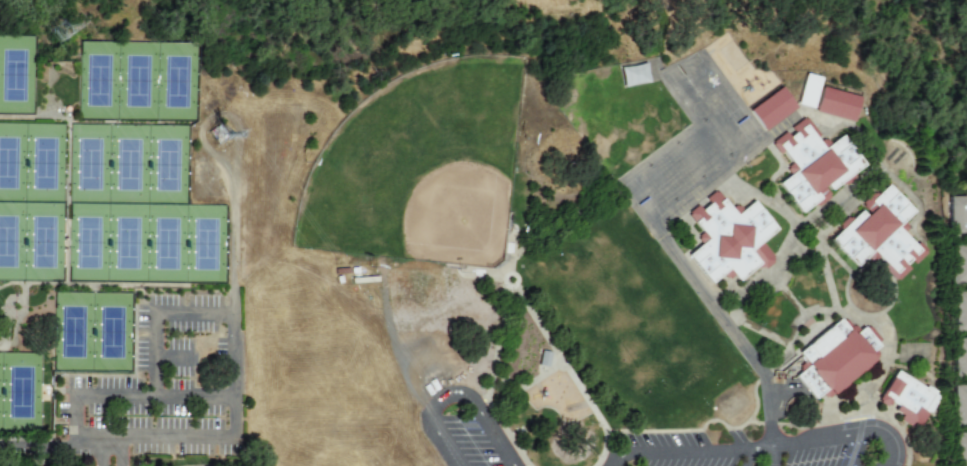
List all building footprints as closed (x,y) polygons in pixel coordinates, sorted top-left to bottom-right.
[(620,69),(623,87),(648,82),(645,64),(620,69)] [(798,106),(813,108),(818,77),(803,74),(798,106)] [(824,85),(864,95),(859,118),(819,109),(824,85)] [(752,111),(785,86),(797,103),(764,127),(752,111)] [(818,185),(824,193),(806,206),(785,179),(802,165),(785,143),(810,123),(827,146),(844,133),(850,140),(852,142),(851,142),(852,143),(854,144),(853,145),(854,146),(854,145),(856,147),(855,147),(856,148),(857,149),(857,150),(858,151),(858,150),(859,152),(865,160),(835,184),(829,176),(818,185)] [(876,245),(860,261),(835,235),(864,206),(871,214),(881,203),(874,196),(890,180),(916,206),(900,222),(922,245),(899,268),(876,245)] [(952,195),(966,195),(966,234),(952,234),(952,195)] [(715,196),(718,199),(723,196),(737,212),(754,198),(777,225),(759,240),(755,234),(746,242),(760,260),(740,277),(730,265),(712,279),(690,252),(709,235),(696,219),(700,215),(697,211),(715,196)] [(952,242),(966,242),(966,281),(953,282),(952,242)] [(953,289),(966,289),(966,329),(954,329),(953,289)] [(882,343),(872,352),(876,357),(836,390),(832,385),(819,396),(800,374),(813,363),(803,351),(843,317),(857,334),(867,325),(882,343)] [(954,337),(966,336),(966,376),(955,376),(954,337)] [(930,415),(922,428),(899,413),(902,409),(885,398),(900,374),(936,397),(926,413),(930,415)] [(955,383),(966,383),(966,422),(955,422),(955,383)] [(955,430),(966,430),(966,465),(956,465),(955,430)]
